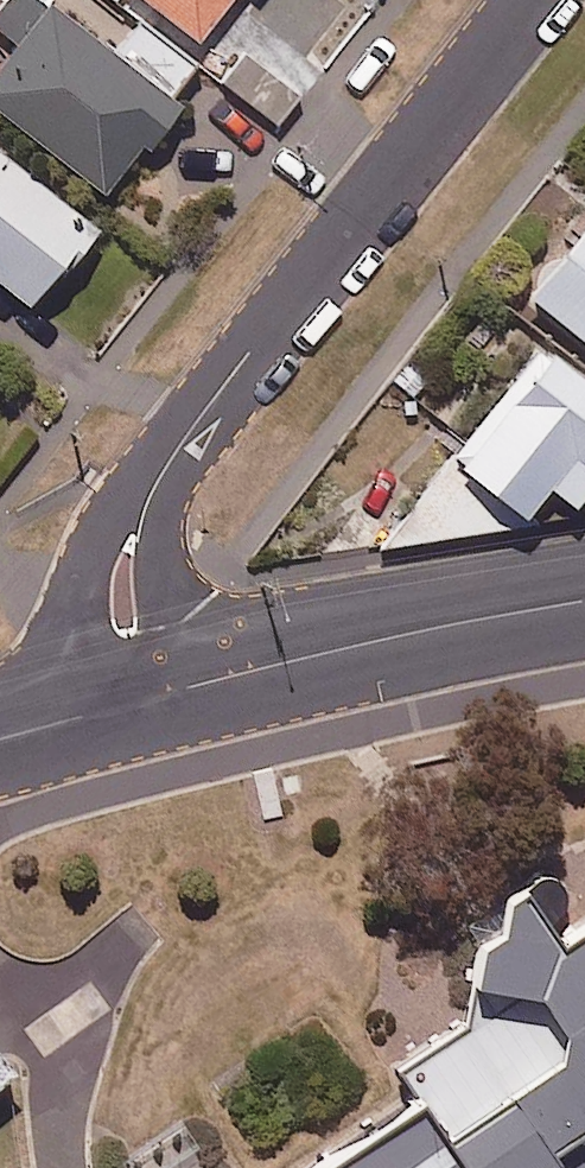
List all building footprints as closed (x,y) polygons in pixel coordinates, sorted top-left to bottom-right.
[(102,188),(199,62),(139,15),(112,50),(48,0),(0,0),(0,109),(102,188)] [(195,35),(222,0),(150,0),(195,35)] [(297,96),(243,54),(222,80),(276,122),(297,96)] [(0,149),(0,280),(26,301),(90,223),(0,149)] [(522,287),(584,338),(584,210),(522,287)] [(375,543),(540,517),(523,503),(544,476),(571,497),(584,479),(584,363),(549,336),(545,341),(534,333),(448,442),(452,445),(375,543)] [(555,930),(543,913),(576,892),(550,855),(503,885),(498,920),(495,920),(465,918),(474,933),(463,1017),(396,1061),(409,1084),(286,1167),(584,1167),(584,910),(555,930)] [(4,1068),(12,1062),(0,1048),(0,1071),(4,1068)]
